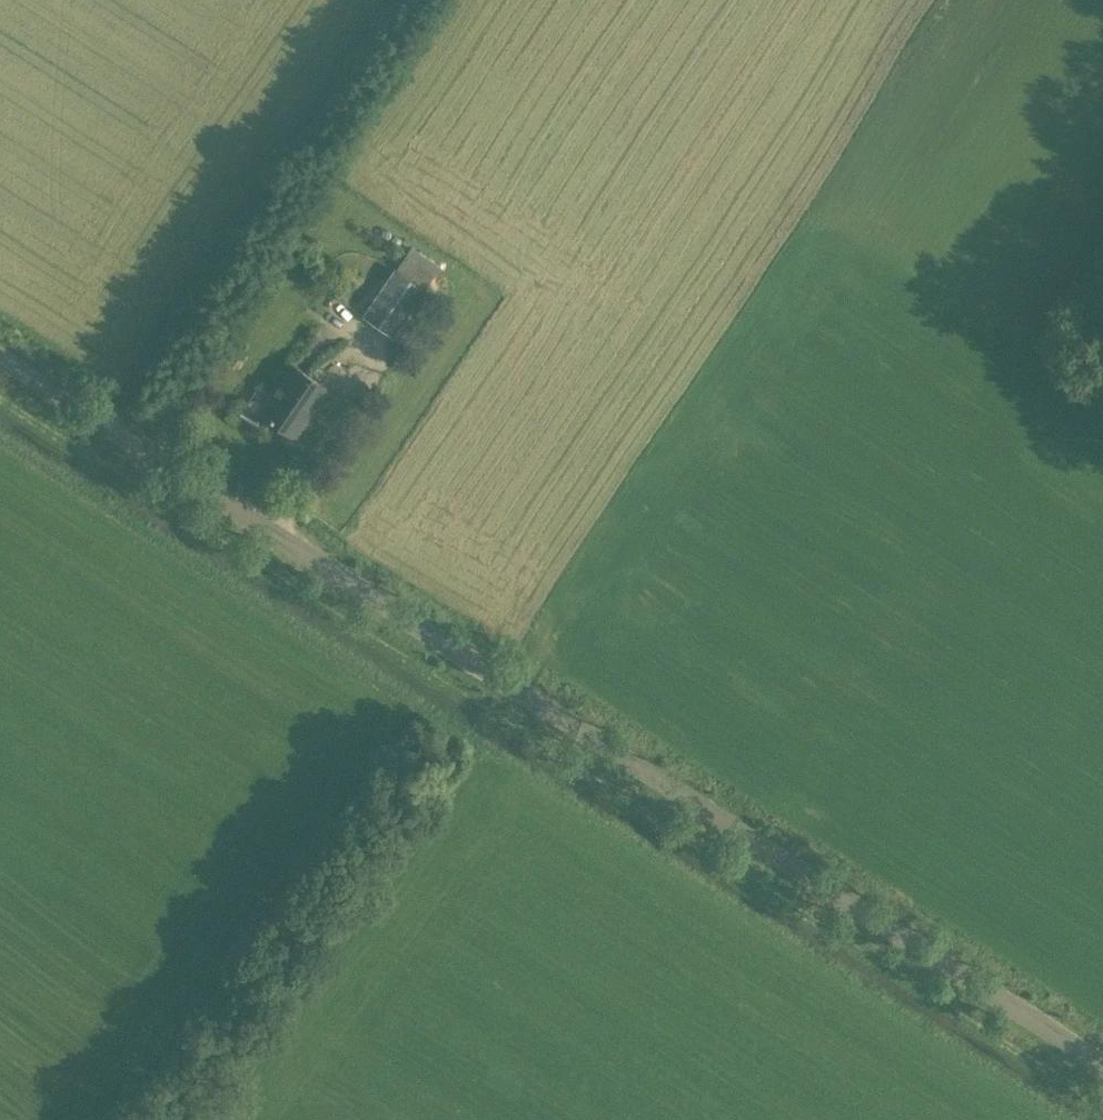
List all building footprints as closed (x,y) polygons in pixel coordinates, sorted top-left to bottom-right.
[(394,267),(362,314),(393,336),(425,288),(394,267)] [(295,436),(329,388),(294,364),(261,411),(295,436)]
